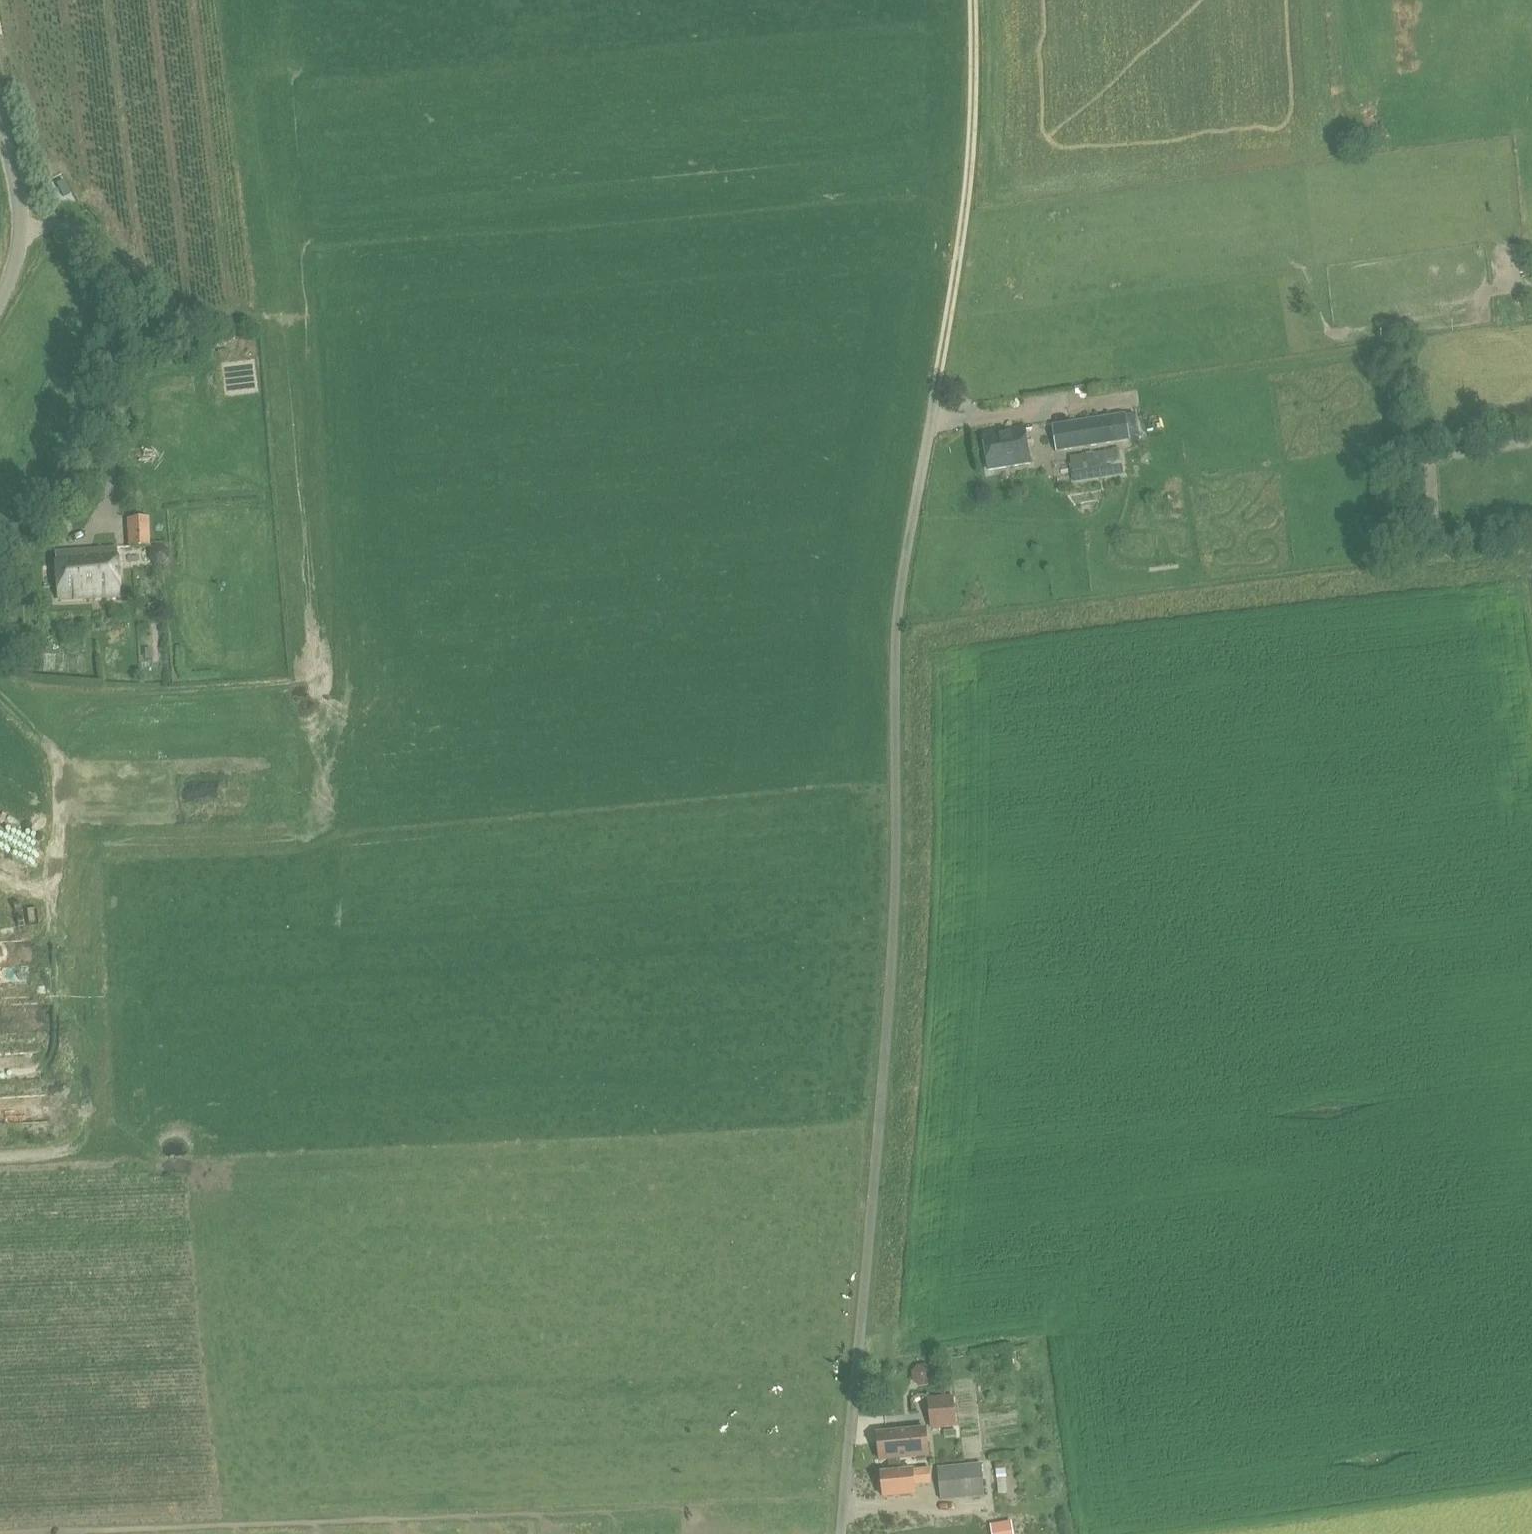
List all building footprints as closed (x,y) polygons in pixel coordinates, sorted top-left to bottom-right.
[(1129,418),(1128,413),(1109,416),(1053,425),(1057,453),(1133,440),(1129,418)] [(1031,464),(1025,427),(982,434),(988,471),(1031,464)] [(1118,449),(1071,456),(1075,483),(1122,475),(1118,449)] [(127,520),(128,547),(150,546),(148,518),(127,520)] [(155,565),(161,565),(163,565),(168,559),(168,550),(162,545),(154,545),(148,551),(149,559),(155,565)] [(57,601),(119,598),(117,549),(55,552),(57,601)] [(32,988),(30,964),(0,966),(0,990),(32,988)] [(919,1386),(928,1386),(933,1378),(932,1370),(926,1365),(917,1365),(912,1372),(913,1381),(919,1386)] [(932,1429),(956,1426),(952,1396),(929,1399),(930,1410),(932,1429)] [(889,1460),(890,1466),(901,1465),(900,1459),(928,1457),(926,1429),(878,1433),(881,1461),(889,1460)] [(901,1465),(890,1466),(890,1473),(882,1474),(884,1498),(915,1495),(915,1486),(932,1484),(931,1470),(901,1473),(901,1465)] [(941,1501),(985,1496),(982,1465),(939,1469),(941,1501)]
